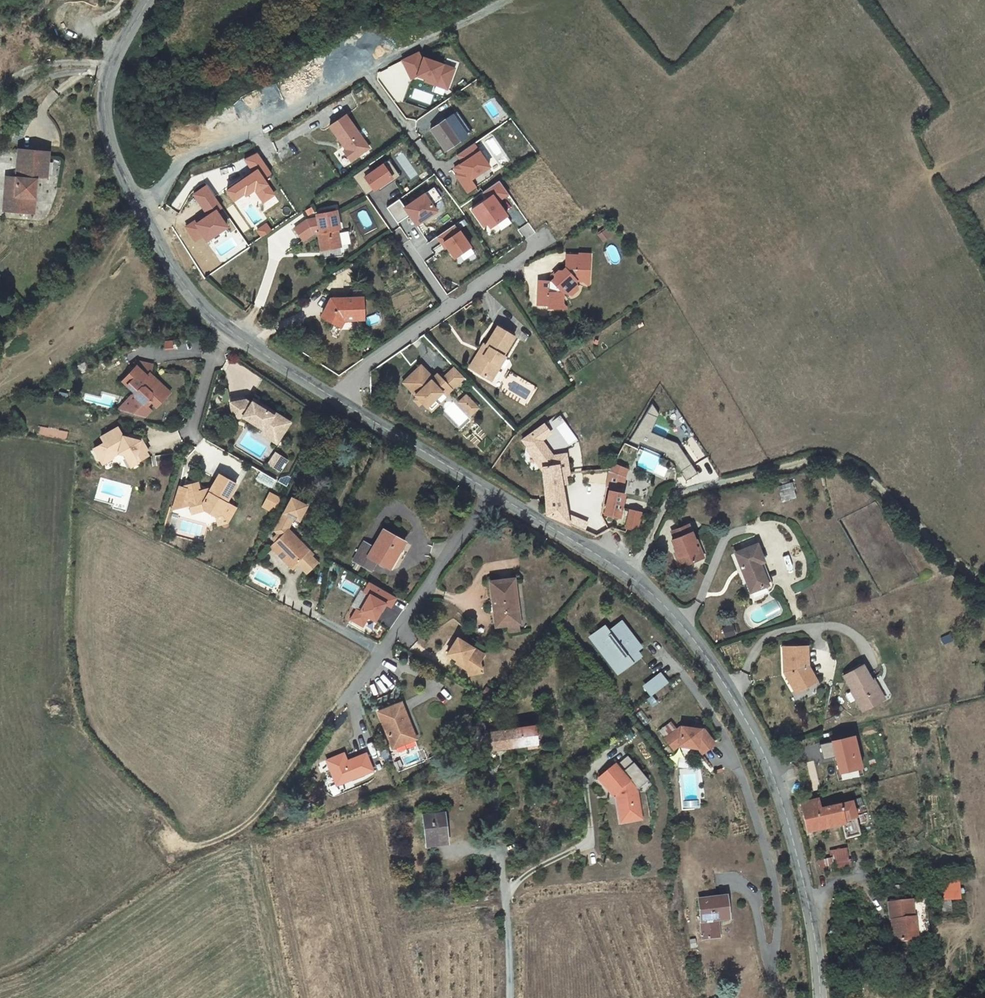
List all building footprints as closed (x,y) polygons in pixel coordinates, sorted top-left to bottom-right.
[(408,53),(401,76),(447,91),(455,68),(408,53)] [(344,147),(346,146),(348,149),(344,151),(350,161),(369,147),(346,115),(330,126),(344,147)] [(448,117),(446,119),(451,128),(452,127),(461,140),(463,139),(448,117)] [(430,130),(445,151),(461,140),(452,127),(451,128),(446,119),(430,130)] [(474,144),(455,156),(459,163),(451,169),(467,194),(477,188),(471,180),(489,168),(474,144)] [(36,177),(47,177),(49,152),(19,150),(17,178),(16,183),(6,182),(4,211),(33,214),(36,177)] [(340,150),(335,153),(343,166),(348,163),(340,150)] [(368,191),(397,179),(390,161),(361,173),(368,191)] [(499,181),(481,193),(484,198),(468,209),(484,232),(496,224),(499,229),(510,222),(497,203),(508,196),(499,181)] [(387,207),(396,223),(406,217),(412,227),(437,213),(431,204),(440,199),(433,187),(400,207),(397,201),(387,207)] [(340,229),(336,211),(317,215),(317,218),(307,220),(295,229),(303,241),(313,234),(318,233),(321,250),(340,247),(337,230),(340,229)] [(434,238),(451,261),(469,247),(453,224),(434,238)] [(562,271),(559,271),(555,275),(554,278),(551,281),(539,281),(538,305),(548,305),(548,308),(562,309),(563,293),(566,290),(573,284),(576,280),(589,281),(589,256),(565,255),(565,268),(562,271)] [(573,284),(566,290),(571,295),(571,294),(577,289),(573,284)] [(363,319),(362,298),(331,299),(322,317),(340,326),(341,327),(344,320),(363,319)] [(486,345),(485,346),(488,348),(483,357),(481,356),(473,370),(491,381),(500,367),(497,365),(503,355),(514,336),(497,326),(486,345)] [(486,345),(484,344),(469,368),(473,370),(481,356),(483,357),(488,348),(485,346),(486,345)] [(497,365),(500,367),(506,357),(503,355),(497,365)] [(153,365),(137,361),(134,367),(122,381),(135,393),(135,396),(142,402),(146,406),(151,401),(157,406),(166,397),(159,390),(159,387),(154,383),(151,383),(148,380),(150,378),(151,374),(153,365)] [(464,377),(454,367),(442,378),(437,373),(433,377),(421,364),(403,382),(416,396),(422,402),(426,407),(427,406),(435,398),(436,398),(432,395),(439,389),(442,392),(448,386),(451,389),(456,385),(464,377)] [(170,392),(151,374),(150,378),(148,380),(151,383),(154,383),(159,387),(159,390),(166,397),(170,392)] [(445,395),(451,389),(448,386),(442,392),(445,395)] [(439,389),(432,395),(436,398),(442,392),(439,389)] [(470,399),(466,395),(459,402),(463,406),(470,399)] [(419,405),(422,402),(416,396),(413,399),(419,405)] [(268,407),(254,398),(252,401),(262,407),(262,408),(265,411),(268,407)] [(435,398),(427,406),(431,411),(439,403),(435,398)] [(277,428),(284,418),(268,407),(265,411),(262,408),(262,407),(252,401),(252,402),(247,399),(231,402),(234,418),(243,416),(264,430),(269,423),(277,428)] [(478,408),(470,399),(463,406),(471,415),(478,408)] [(688,446),(651,434),(659,410),(646,405),(633,444),(683,461),(678,475),(692,480),(696,466),(683,462),(688,446)] [(541,440),(557,429),(556,428),(565,421),(560,415),(552,422),(550,420),(530,434),(537,443),(541,440)] [(290,422),(284,418),(277,428),(269,423),(264,430),(261,433),(277,443),(290,422)] [(67,439),(68,430),(41,427),(40,435),(67,439)] [(123,436),(118,427),(101,437),(104,443),(94,449),(101,461),(111,455),(112,457),(119,453),(126,455),(136,457),(138,461),(148,455),(146,451),(147,450),(140,437),(136,436),(135,439),(123,436)] [(537,443),(530,434),(522,440),(529,448),(537,443)] [(558,464),(567,462),(566,454),(553,456),(541,440),(537,443),(529,448),(542,466),(558,464)] [(284,458),(276,453),(269,463),(277,469),(284,458)] [(112,457),(111,455),(101,461),(103,464),(113,458),(112,457)] [(138,461),(136,457),(126,455),(126,457),(131,466),(138,462),(138,461)] [(287,460),(284,458),(277,469),(281,471),(287,460)] [(558,464),(542,466),(543,478),(546,514),(569,524),(562,484),(560,475),(565,474),(565,470),(568,469),(567,462),(558,464)] [(259,470),(254,479),(270,487),(275,478),(259,470)] [(610,486),(604,514),(619,517),(624,493),(622,492),(625,477),(609,471),(607,486),(610,486)] [(236,484),(219,474),(209,493),(207,495),(205,498),(202,497),(202,496),(188,500),(192,513),(205,510),(215,516),(221,514),(228,503),(226,502),(236,484)] [(788,499),(797,496),(793,483),(784,486),(788,499)] [(266,490),(261,507),(273,511),(279,495),(266,490)] [(285,531),(288,528),(293,517),(299,520),(306,505),(292,497),(275,530),(278,533),(281,536),(275,542),(270,546),(291,568),(296,563),(307,573),(317,563),(311,556),(307,552),(309,551),(301,543),(299,545),(285,531)] [(637,529),(641,511),(631,509),(628,527),(637,529)] [(688,525),(672,532),(675,539),(672,540),(678,554),(683,566),(700,559),(693,543),(695,542),(688,525)] [(299,545),(301,543),(288,529),(285,531),(299,545)] [(396,550),(399,552),(405,542),(383,529),(373,547),(364,542),(353,560),(374,572),(379,563),(387,567),(396,550)] [(281,536),(278,533),(272,539),(275,542),(281,536)] [(695,542),(693,543),(700,559),(704,557),(697,541),(695,542)] [(735,553),(751,591),(767,585),(759,563),(763,561),(757,545),(735,553)] [(389,568),(399,552),(396,550),(387,567),(389,568)] [(513,579),(491,582),(496,626),(508,624),(516,623),(513,601),(516,601),(513,579)] [(364,580),(345,619),(362,627),(367,618),(374,621),(382,604),(390,607),(396,595),(364,580)] [(740,634),(736,620),(722,624),(726,638),(740,634)] [(516,623),(508,624),(509,632),(519,631),(518,623),(516,623)] [(609,632),(606,628),(592,638),(602,651),(605,649),(616,662),(626,655),(629,658),(637,652),(634,648),(629,641),(633,638),(634,637),(630,632),(629,633),(621,623),(609,632)] [(474,648),(457,638),(447,654),(457,660),(463,663),(461,666),(468,670),(469,675),(482,672),(480,661),(482,658),(471,651),(474,648)] [(638,645),(633,638),(629,641),(634,648),(638,645)] [(805,666),(805,647),(785,648),(786,671),(797,690),(814,681),(805,666)] [(471,651),(482,658),(484,654),(474,648),(471,651)] [(640,655),(637,652),(629,658),(626,655),(616,662),(605,649),(602,651),(618,672),(631,661),(640,655)] [(862,664),(843,675),(852,690),(851,691),(862,710),(881,699),(870,680),(871,680),(871,679),(862,664)] [(645,686),(652,695),(666,683),(660,675),(645,686)] [(870,680),(881,699),(884,698),(873,679),(873,678),(871,679),(871,680),(870,680)] [(416,738),(401,702),(378,712),(393,748),(416,738)] [(485,732),(488,750),(528,744),(537,743),(534,725),(485,732)] [(703,728),(681,726),(665,738),(673,749),(678,745),(698,747),(702,753),(715,743),(703,728)] [(851,731),(827,737),(837,777),(860,772),(851,731)] [(373,767),(383,764),(378,748),(368,752),(373,767)] [(365,750),(346,757),(343,750),(323,758),(334,786),(374,770),(365,750)] [(637,790),(616,763),(599,776),(613,794),(616,791),(619,795),(617,797),(621,816),(635,814),(634,804),(639,803),(637,790)] [(819,826),(820,830),(835,827),(834,823),(842,821),(843,826),(846,839),(860,835),(857,820),(852,803),(820,810),(818,800),(801,804),(807,829),(819,826)] [(642,818),(639,803),(634,804),(635,814),(621,816),(621,821),(642,818)] [(427,843),(445,840),(442,813),(424,815),(427,843)] [(848,847),(829,850),(830,858),(817,860),(819,871),(851,867),(848,847)] [(959,880),(939,881),(941,901),(960,900),(959,880)] [(729,920),(726,897),(699,900),(703,938),(707,938),(707,939),(710,939),(710,937),(714,937),(713,922),(717,921),(729,920)] [(930,938),(926,899),(889,903),(891,921),(897,920),(897,924),(895,925),(897,942),(930,938)] [(692,935),(700,933),(698,923),(690,925),(692,935)]
